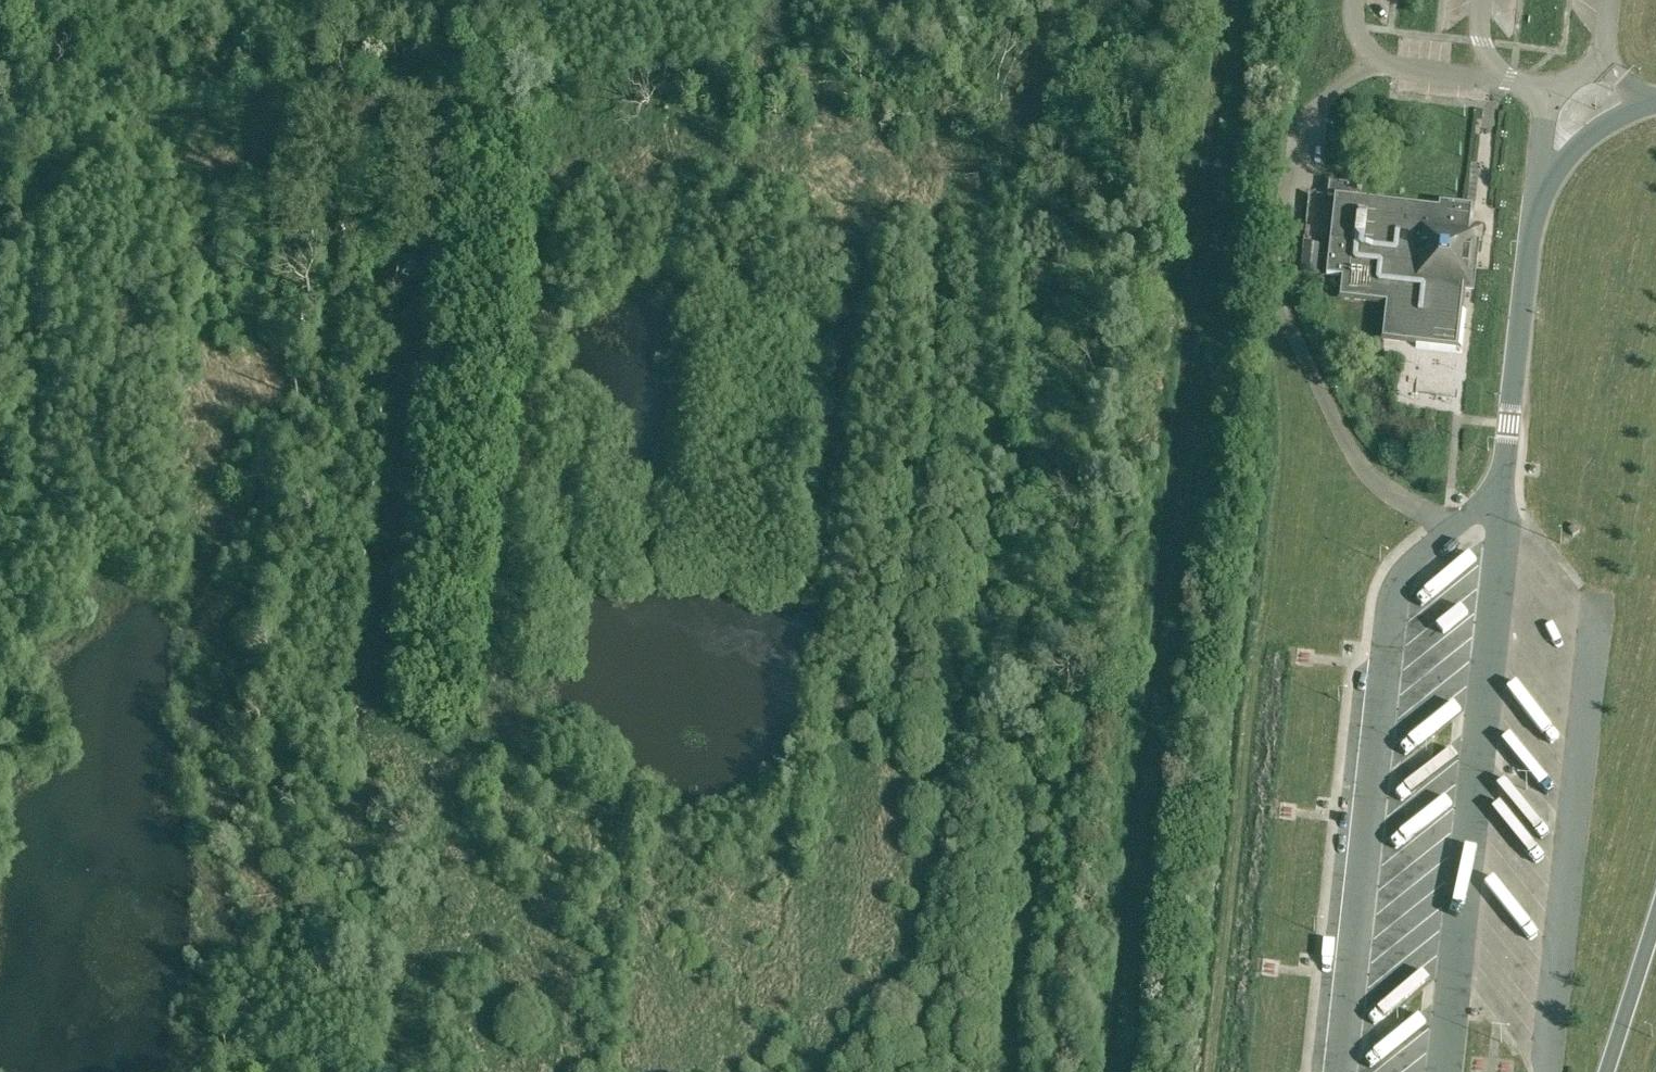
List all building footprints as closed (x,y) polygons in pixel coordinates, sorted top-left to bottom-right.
[(1387,302),(1383,338),(1417,342),(1416,344),(1459,349),(1466,290),(1474,291),(1477,267),(1480,242),(1482,242),(1484,225),(1473,224),(1476,203),(1438,199),(1437,205),(1383,198),(1382,200),(1357,198),(1358,184),(1330,181),(1328,196),(1335,196),(1327,275),(1343,276),(1340,297),(1387,302)] [(1322,245),(1304,243),(1300,271),(1319,274),(1322,245)]
